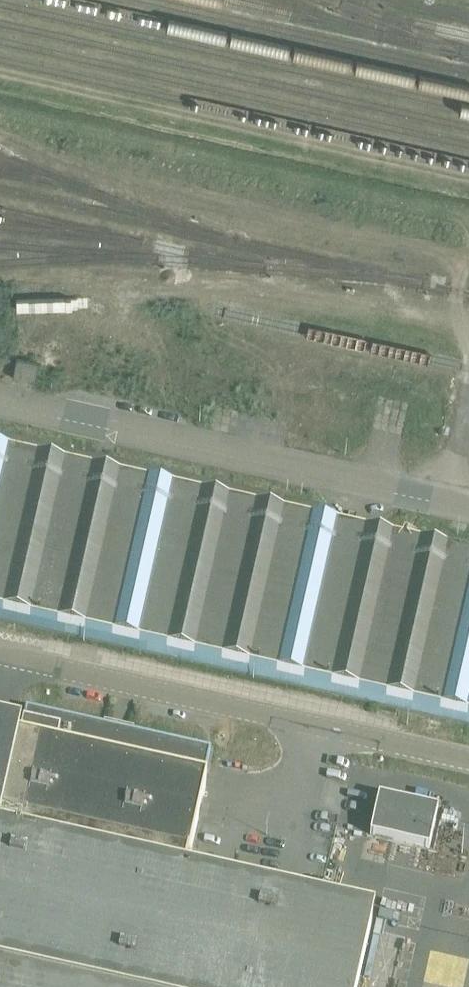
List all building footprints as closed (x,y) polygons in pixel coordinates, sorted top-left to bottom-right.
[(7,620),(13,622),(16,622),(22,624),(68,634),(71,635),(123,646),(126,647),(177,659),(180,659),(231,671),(235,671),(286,683),(289,684),(322,691),(341,695),(344,696),(396,708),(399,708),(451,720),(454,721),(468,724),(468,563),(364,540),(336,534),(323,531),(328,510),(262,495),(235,489),(218,485),(199,481),(193,480),(107,461),(94,458),(86,456),(81,455),(10,439),(7,438),(0,437),(0,619),(7,620)] [(357,982),(370,925),(368,924),(364,924),(358,922),(331,916),(307,911),(261,901),(238,895),(226,893),(214,890),(208,889),(183,883),(186,870),(197,821),(198,817),(196,816),(200,801),(202,801),(204,793),(205,785),(202,785),(205,772),(210,748),(125,729),(124,729),(111,726),(110,725),(25,706),(17,744),(13,743),(9,742),(1,741),(1,743),(0,742),(0,986),(356,986),(357,982)] [(378,794),(370,833),(429,847),(437,808),(378,794)]
